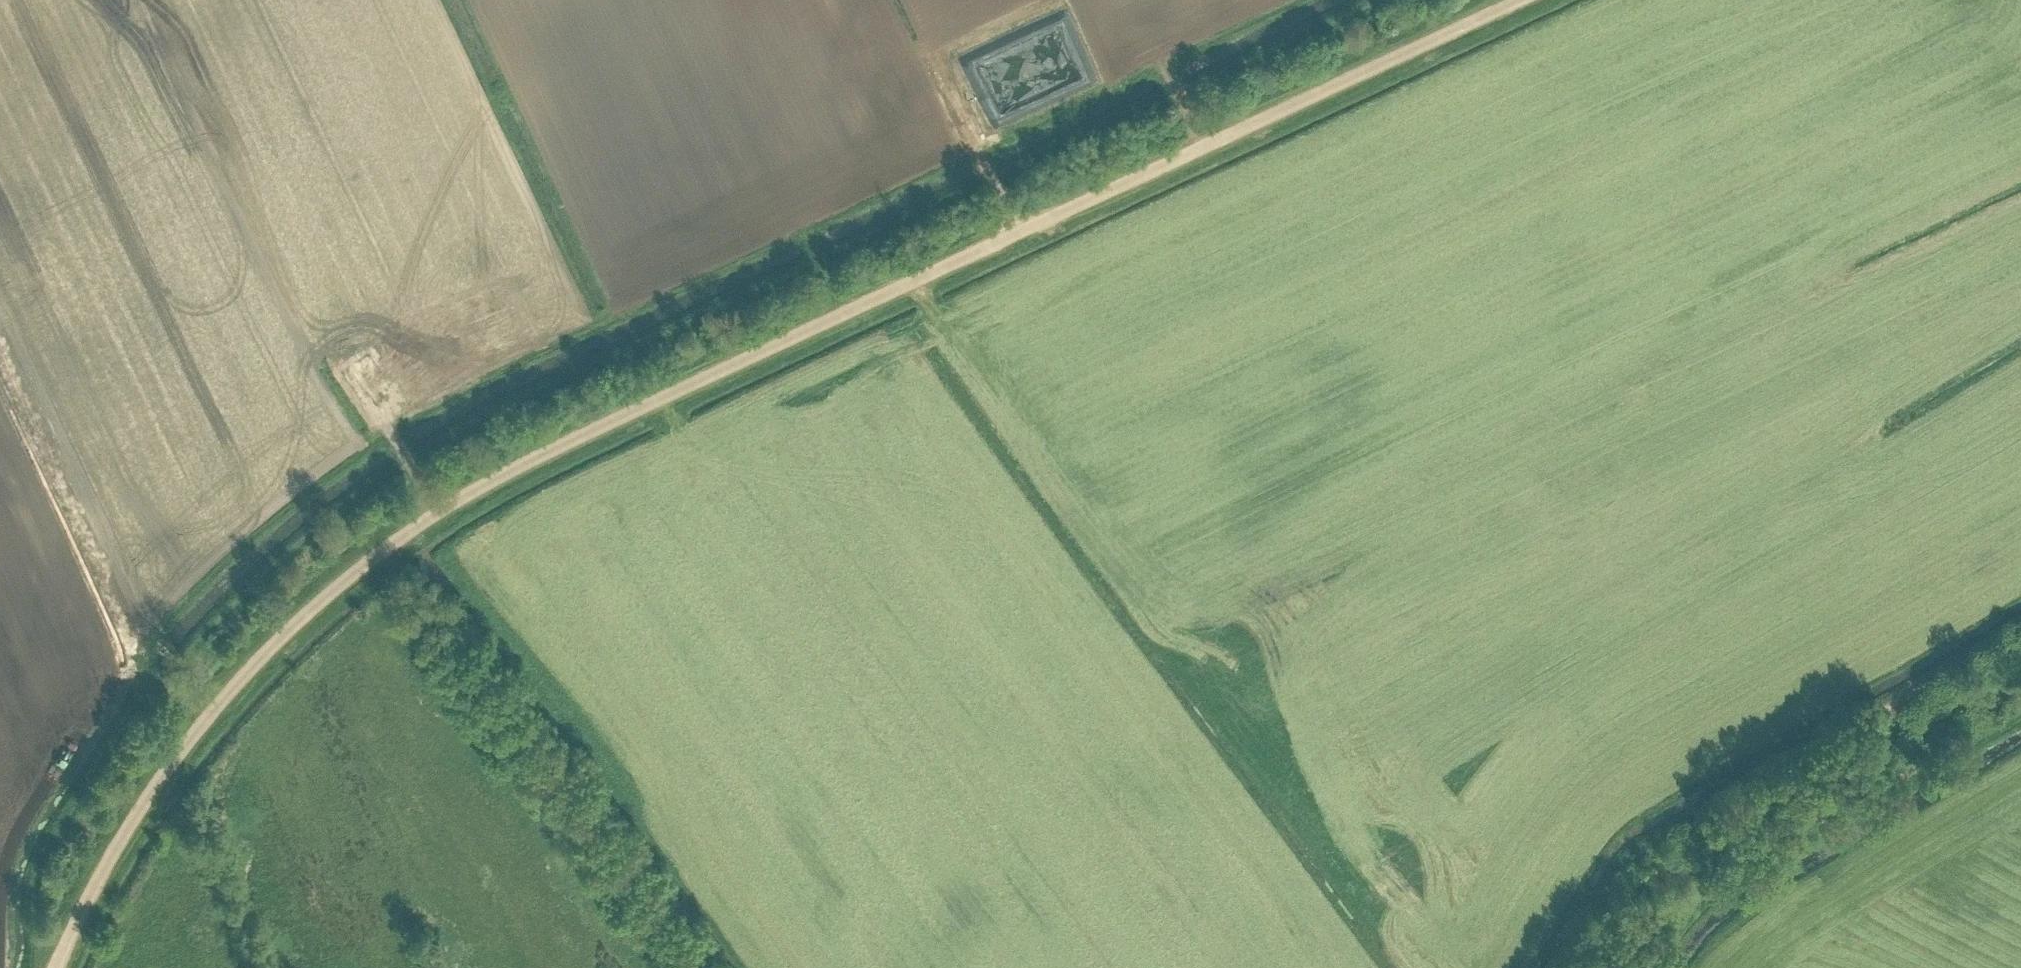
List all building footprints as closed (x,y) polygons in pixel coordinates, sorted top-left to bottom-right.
[(964,50),(973,69),(960,74),(974,106),(1015,88),(993,38),(964,50)]
